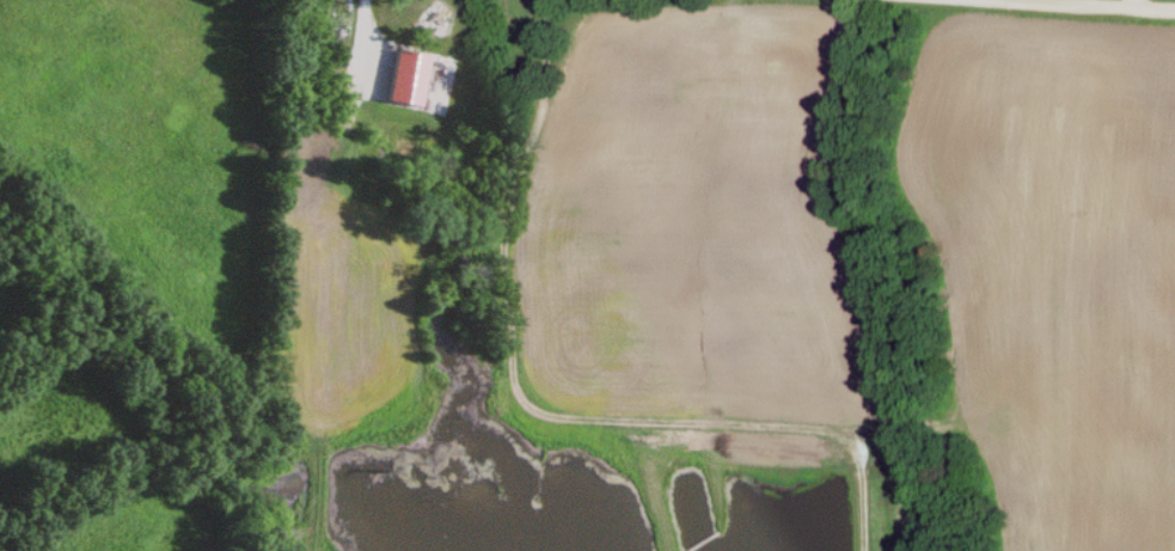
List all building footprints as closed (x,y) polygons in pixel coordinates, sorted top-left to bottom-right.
[(444,0),(443,0),(427,21),(445,34),(461,12),(444,0)]
